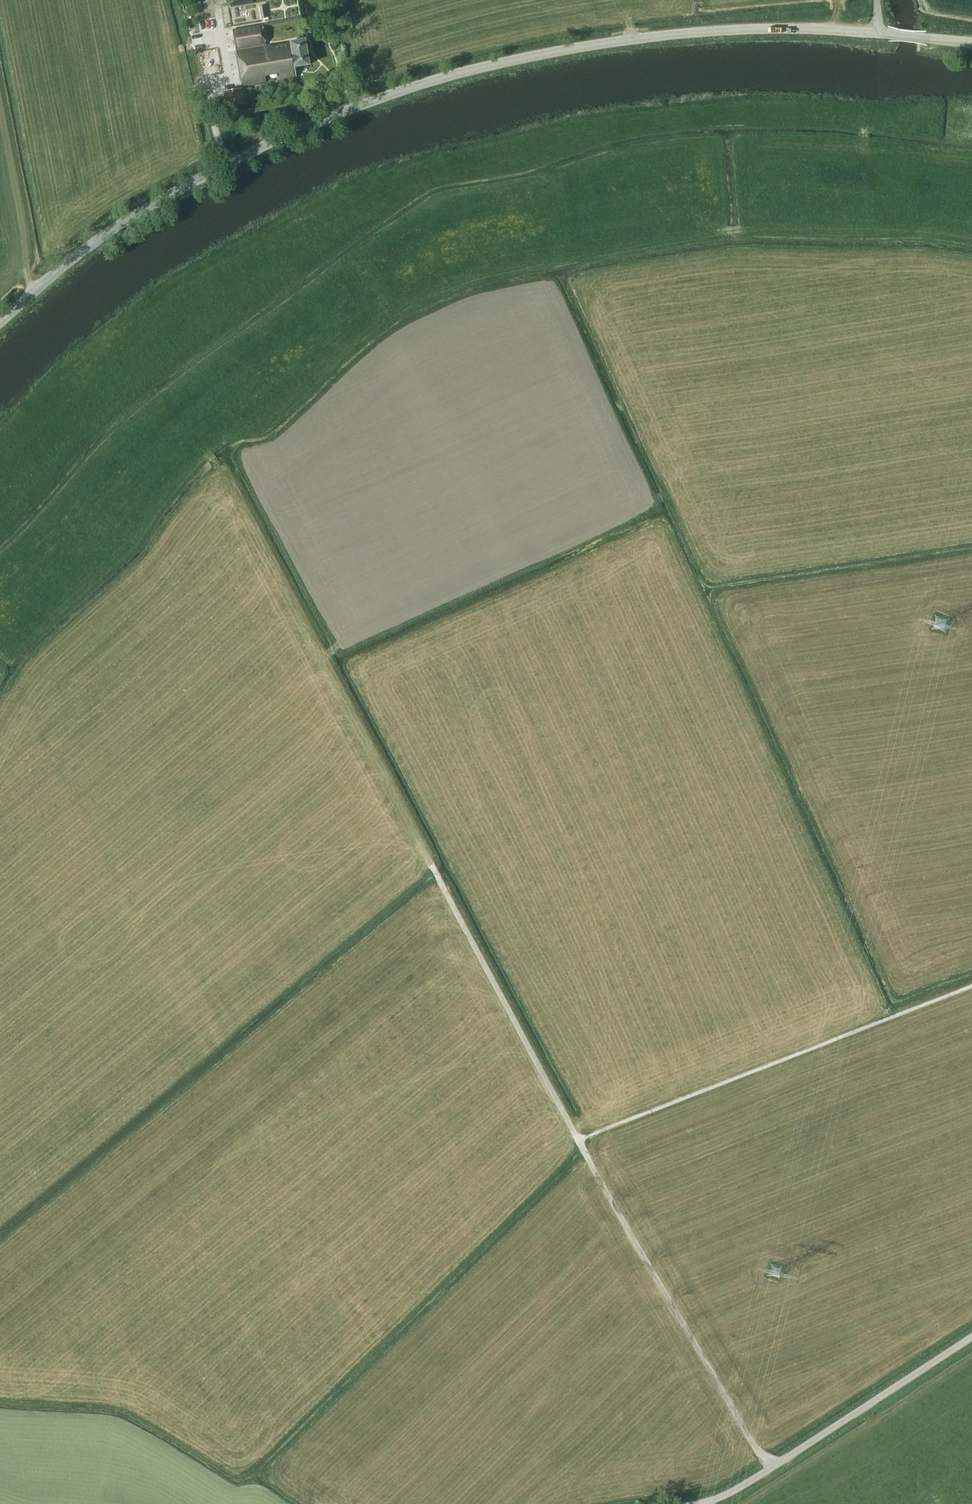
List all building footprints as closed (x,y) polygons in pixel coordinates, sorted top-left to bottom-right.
[(273,14),(271,0),(253,0),(253,3),(245,4),(245,3),(232,5),(235,20),(273,14)] [(281,79),(296,76),(295,66),(309,64),(305,39),(290,41),(266,45),(263,24),(232,29),(241,85),(267,81),(265,69),(279,66),(281,79)] [(244,102),(242,88),(224,90),(227,105),(244,102)]
